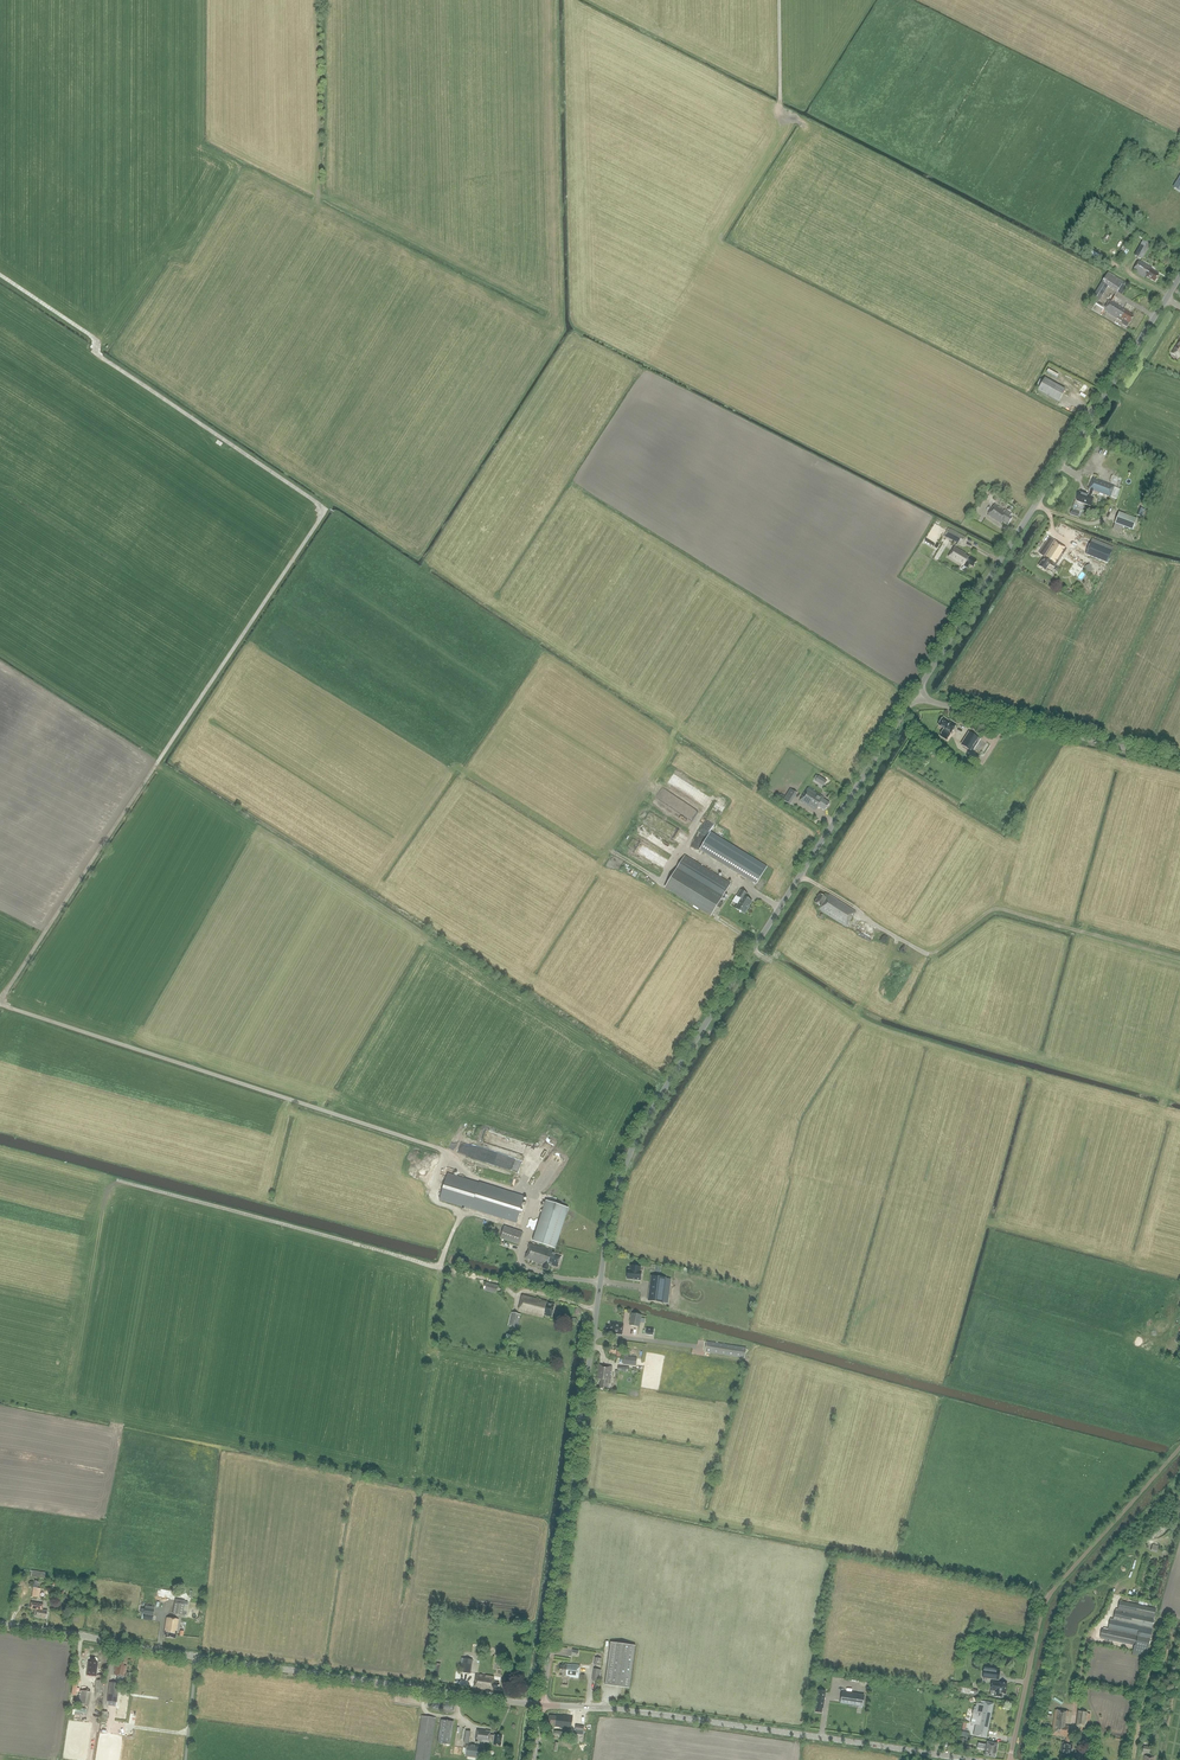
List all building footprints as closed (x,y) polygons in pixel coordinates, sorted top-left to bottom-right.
[(1142,260),(1150,245),(1143,241),(1134,255),(1142,260)] [(1154,282),(1159,275),(1150,269),(1151,268),(1139,261),(1133,271),(1146,279),(1147,277),(1154,282)] [(1099,286),(1105,290),(1108,285),(1118,291),(1124,282),(1108,272),(1099,286)] [(1123,307),(1112,300),(1109,299),(1107,303),(1108,303),(1103,310),(1122,322),(1122,325),(1126,327),(1129,323),(1129,324),(1130,322),(1131,322),(1132,320),(1134,316),(1127,312),(1127,311),(1122,308),(1123,307)] [(1065,390),(1045,378),(1043,381),(1040,379),(1035,387),(1038,389),(1037,391),(1058,402),(1065,390)] [(1112,471),(1108,483),(1114,485),(1119,473),(1112,471)] [(1080,492),(1077,501),(1090,506),(1094,497),(1091,496),(1093,492),(1099,494),(1100,493),(1103,494),(1102,495),(1109,498),(1114,486),(1093,478),(1089,490),(1090,490),(1088,495),(1080,492)] [(1008,525),(1013,518),(1010,516),(1012,514),(1005,510),(1005,511),(995,505),(988,516),(1001,524),(1003,522),(1008,526),(1008,525)] [(1132,530),(1137,519),(1119,512),(1115,524),(1132,530)] [(966,537),(948,528),(944,536),(962,545),(966,537)] [(1044,557),(1039,566),(1045,570),(1050,564),(1054,567),(1056,564),(1057,564),(1059,561),(1063,555),(1067,549),(1049,538),(1039,553),(1044,557)] [(1091,542),(1086,554),(1107,563),(1112,551),(1091,542)] [(973,567),(977,561),(965,554),(966,554),(955,547),(949,557),(967,568),(969,564),(973,567)] [(1073,548),(1068,556),(1090,569),(1095,562),(1073,548)] [(949,721),(943,718),(939,725),(944,728),(944,729),(940,736),(947,740),(951,734),(956,724),(949,720),(949,721)] [(969,732),(961,745),(973,752),(981,739),(969,732)] [(825,811),(830,803),(823,799),(824,798),(808,788),(800,802),(815,811),(818,807),(825,811)] [(790,789),(787,794),(793,797),(796,793),(790,789)] [(756,884),(767,867),(711,832),(700,850),(756,884)] [(685,856),(667,885),(713,914),(717,907),(720,909),(723,903),(720,901),(731,884),(685,856)] [(745,914),(752,902),(746,898),(748,895),(741,891),(737,897),(741,899),(736,909),(745,914)] [(846,927),(856,912),(829,895),(827,898),(820,894),(815,903),(821,907),(819,910),(823,912),(822,912),(846,927)] [(557,1122),(552,1130),(558,1135),(564,1127),(557,1122)] [(479,1182),(479,1184),(448,1174),(439,1200),(464,1207),(465,1207),(516,1223),(525,1197),(479,1182)] [(532,1241),(555,1249),(569,1208),(546,1201),(532,1241)] [(519,1245),(523,1232),(504,1226),(500,1238),(519,1245)] [(555,1251),(534,1244),(530,1243),(529,1248),(530,1249),(529,1254),(527,1253),(525,1259),(543,1265),(542,1268),(548,1270),(550,1265),(558,1268),(562,1256),(554,1254),(555,1251)] [(627,1279),(641,1281),(642,1271),(641,1271),(641,1267),(630,1265),(630,1270),(628,1269),(627,1279)] [(653,1277),(650,1301),(663,1302),(666,1278),(653,1277)] [(483,1290),(496,1294),(498,1285),(485,1282),(483,1290)] [(541,1300),(539,1300),(539,1299),(523,1295),(519,1312),(544,1317),(544,1316),(552,1317),(555,1305),(547,1303),(548,1301),(541,1299),(541,1300)] [(508,1326),(517,1329),(521,1315),(512,1312),(508,1326)] [(632,1313),(629,1325),(640,1327),(642,1315),(632,1313)] [(622,1335),(624,1324),(611,1322),(610,1326),(607,1326),(606,1332),(609,1332),(609,1333),(622,1335)] [(515,1336),(507,1334),(505,1342),(513,1344),(515,1336)] [(745,1358),(746,1348),(707,1342),(705,1352),(745,1358)] [(636,1366),(637,1358),(624,1356),(623,1365),(636,1366)] [(611,1379),(612,1367),(600,1365),(598,1379),(601,1379),(600,1388),(607,1389),(608,1383),(610,1384),(611,1381),(610,1380),(611,1379)] [(1149,1639),(1156,1609),(1120,1601),(1118,1610),(1116,1609),(1116,1611),(1115,1611),(1113,1619),(1110,1619),(1108,1629),(1104,1628),(1103,1629),(1102,1629),(1100,1638),(1136,1646),(1138,1637),(1149,1639)] [(175,1602),(173,1614),(182,1615),(186,1616),(187,1612),(183,1611),(184,1604),(175,1602)] [(46,1619),(48,1611),(42,1610),(43,1608),(43,1604),(31,1603),(31,1608),(36,1609),(34,1616),(46,1619)] [(176,1638),(179,1620),(179,1619),(172,1618),(167,1618),(164,1634),(166,1635),(166,1637),(176,1638)] [(1149,1639),(1138,1637),(1136,1646),(1134,1654),(1146,1657),(1149,1639)] [(605,1685),(630,1688),(636,1646),(611,1642),(605,1685)] [(87,1671),(86,1675),(96,1677),(98,1662),(95,1662),(95,1659),(90,1658),(90,1661),(88,1661),(87,1669),(86,1671),(87,1671)] [(461,1672),(470,1674),(473,1660),(463,1658),(461,1672)] [(121,1676),(125,1677),(126,1666),(123,1666),(124,1663),(119,1662),(119,1665),(117,1665),(115,1676),(118,1676),(117,1679),(121,1680),(121,1676)] [(985,1663),(983,1677),(999,1680),(1000,1670),(996,1670),(997,1665),(985,1663)] [(559,1673),(562,1673),(564,1673),(564,1676),(570,1677),(570,1678),(579,1678),(580,1666),(571,1665),(565,1665),(565,1666),(560,1666),(559,1673)] [(592,1681),(600,1682),(602,1670),(594,1669),(592,1681)] [(498,1689),(499,1683),(493,1682),(494,1678),(494,1677),(477,1675),(475,1688),(489,1690),(489,1691),(493,1692),(493,1688),(498,1689)] [(96,1680),(95,1693),(102,1694),(103,1681),(96,1680)] [(116,1706),(119,1683),(109,1682),(107,1704),(108,1705),(116,1706)] [(951,1682),(950,1689),(962,1691),(963,1684),(951,1682)] [(1006,1694),(1007,1684),(1000,1682),(1000,1683),(992,1682),(991,1690),(996,1691),(995,1696),(1002,1697),(1002,1694),(1006,1694)] [(88,1704),(91,1691),(82,1689),(79,1702),(88,1704)] [(822,1707),(823,1707),(825,1691),(818,1690),(815,1707),(816,1707),(815,1712),(821,1712),(822,1707)] [(842,1691),(840,1703),(856,1705),(857,1694),(842,1691)] [(974,1735),(986,1738),(994,1704),(984,1701),(984,1702),(981,1701),(980,1704),(977,1703),(976,1707),(975,1707),(974,1710),(972,1712),(972,1714),(973,1716),(971,1724),(976,1725),(974,1735)] [(1065,1743),(1063,1743),(1061,1754),(1064,1755),(1064,1759),(1065,1759),(1069,1759),(1070,1755),(1071,1756),(1073,1744),(1070,1744),(1071,1735),(1070,1735),(1070,1732),(1069,1732),(1070,1728),(1069,1728),(1069,1726),(1065,1725),(1067,1717),(1068,1717),(1069,1712),(1068,1712),(1068,1711),(1055,1710),(1052,1735),(1059,1736),(1059,1735),(1063,1736),(1063,1737),(1066,1737),(1065,1743)] [(1081,1727),(1085,1728),(1087,1713),(1080,1713),(1078,1727),(1081,1727)] [(1081,1727),(1080,1730),(1088,1731),(1091,1714),(1087,1713),(1085,1728),(1081,1727)] [(571,1730),(573,1717),(563,1715),(563,1716),(557,1715),(557,1716),(550,1716),(549,1725),(555,1726),(555,1727),(561,1727),(561,1728),(571,1730)] [(436,1718),(422,1716),(415,1759),(430,1759),(436,1718)] [(450,1745),(454,1721),(441,1720),(438,1743),(450,1745)] [(583,1733),(584,1726),(576,1725),(575,1732),(583,1733)] [(501,1746),(502,1736),(495,1735),(490,1735),(491,1731),(477,1729),(476,1741),(489,1743),(489,1742),(493,1742),(493,1744),(501,1746)] [(995,1758),(997,1744),(987,1742),(986,1746),(985,1746),(986,1745),(978,1743),(977,1749),(986,1750),(985,1756),(995,1758)] [(481,1759),(483,1746),(467,1744),(465,1756),(481,1759)]
